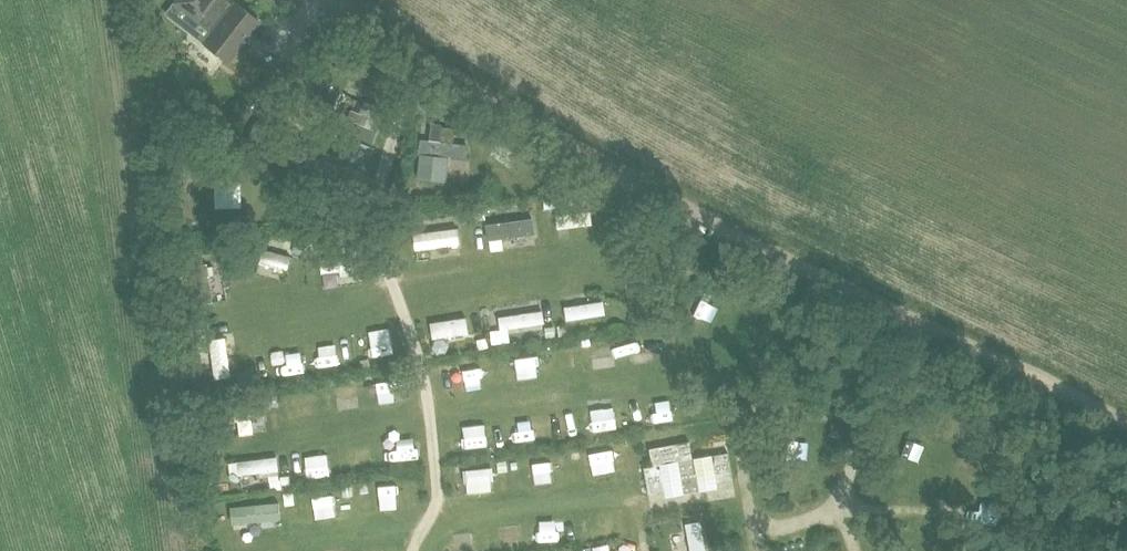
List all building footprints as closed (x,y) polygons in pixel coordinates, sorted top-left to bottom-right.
[(233,5),(227,0),(179,0),(177,2),(214,30),(204,43),(229,62),(260,22),(235,3),(233,5)] [(317,57),(299,85),(310,92),(333,106),(351,77),(317,57)] [(365,102),(360,114),(352,111),(349,119),(359,123),(373,128),(380,109),(378,107),(377,105),(369,102),(368,103),(365,102)] [(324,179),(356,192),(373,149),(351,140),(342,161),(333,157),(324,179)] [(428,188),(455,188),(455,167),(473,167),(474,144),(428,144),(428,188)] [(527,243),(541,242),(540,221),(494,224),(496,250),(528,248),(527,243)] [(447,252),(465,251),(464,232),(422,235),(424,260),(448,258),(447,252)] [(663,292),(654,250),(637,254),(647,295),(663,292)] [(267,252),(264,268),(295,273),(298,257),(267,252)] [(331,282),(360,275),(356,258),(327,265),(331,282)] [(221,280),(220,265),(201,266),(203,307),(220,306),(218,281),(221,280)] [(572,310),(573,327),(612,324),(611,307),(572,310)] [(550,313),(505,320),(508,337),(553,329),(550,313)] [(442,348),(477,341),(472,319),(438,326),(442,348)] [(218,380),(235,379),(234,349),(243,348),(242,337),(205,339),(206,356),(217,355),(218,380)] [(330,366),(344,367),(345,340),(330,340),(330,366)] [(663,342),(642,341),(642,365),(662,366),(663,342)] [(395,362),(396,348),(380,347),(379,361),(395,362)] [(598,350),(600,373),(622,371),(620,348),(598,350)] [(292,379),(290,352),(269,353),(271,380),(292,379)] [(532,359),(517,362),(521,383),(536,380),(532,359)] [(461,395),(478,392),(473,366),(456,370),(461,395)] [(388,399),(388,410),(413,409),(412,397),(388,399)] [(271,406),(241,406),(240,425),(270,425),(271,406)] [(662,427),(686,428),(686,411),(662,411),(662,427)] [(525,423),(526,446),(547,445),(546,422),(525,423)] [(496,451),(495,436),(473,439),(474,453),(496,451)] [(659,463),(677,460),(692,457),(691,451),(689,439),(648,447),(652,465),(659,463)] [(600,453),(605,480),(631,476),(626,448),(600,453)] [(727,450),(711,453),(716,481),(733,477),(727,450)] [(339,477),(340,453),(317,453),(316,476),(339,477)] [(698,489),(692,457),(677,460),(683,492),(698,489)] [(256,487),(256,477),(284,475),(283,458),(244,460),(246,488),(256,487)] [(664,491),(659,463),(652,465),(643,466),(648,494),(664,491)] [(541,490),(561,489),(560,464),(540,465),(541,490)] [(499,469),(472,471),(473,492),(501,490),(499,469)] [(385,484),(384,510),(405,510),(405,485),(385,484)] [(322,496),(324,521),(341,520),(339,495),(322,496)] [(238,528),(259,527),(259,504),(238,505),(238,528)] [(692,550),(713,550),(710,526),(690,527),(692,550)] [(479,542),(458,543),(459,550),(480,550),(479,542)]
